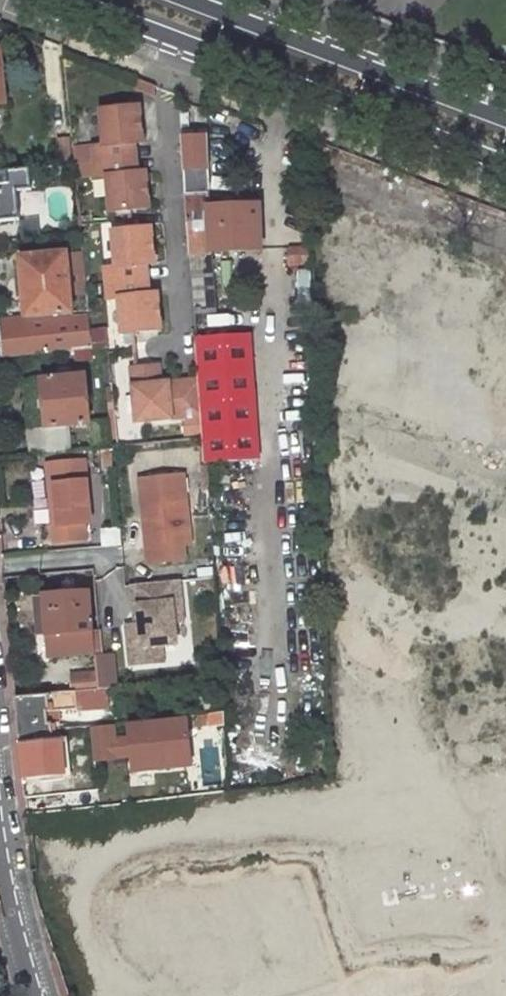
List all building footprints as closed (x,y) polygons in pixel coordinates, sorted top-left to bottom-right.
[(153,86),(137,80),(133,89),(154,97),(153,86)] [(142,142),(139,106),(100,109),(104,145),(73,147),(74,163),(135,158),(134,143),(142,142)] [(210,200),(206,136),(180,137),(192,312),(214,310),(211,251),(210,206),(210,200)] [(135,158),(74,163),(76,179),(107,176),(110,211),(148,208),(144,172),(136,173),(135,158)] [(0,172),(0,220),(18,218),(16,194),(31,193),(28,169),(0,172)] [(242,199),(210,200),(210,206),(211,251),(260,250),(259,206),(242,207),(242,199)] [(117,270),(106,270),(108,287),(149,283),(147,268),(155,267),(152,231),(114,234),(117,270)] [(26,319),(26,317),(0,319),(0,360),(93,350),(83,243),(68,244),(69,256),(73,313),(73,314),(73,315),(26,319)] [(307,247),(289,248),(288,266),(308,265),(307,247)] [(73,313),(69,256),(21,260),(26,317),(26,319),(73,315),(73,314),(73,313)] [(149,283),(108,287),(109,302),(120,301),(123,336),(161,333),(158,297),(150,298),(149,283)] [(205,435),(201,378),(175,381),(175,389),(155,391),(155,383),(153,365),(130,367),(135,420),(182,416),(185,437),(205,435)] [(86,377),(41,381),(45,429),(90,425),(86,377)] [(175,381),(155,383),(155,391),(175,389),(175,381)] [(142,481),(149,565),(186,562),(184,548),(191,547),(185,477),(142,481)] [(30,482),(32,526),(44,526),(42,482),(30,482)] [(57,512),(59,529),(54,529),(55,545),(86,542),(85,525),(91,525),(88,484),(55,486),(57,512)] [(175,646),(174,625),(172,605),(181,605),(180,585),(132,588),(133,600),(137,600),(139,618),(125,620),(129,667),(162,666),(161,647),(175,646)] [(45,595),(48,636),(93,632),(91,608),(81,609),(75,609),(74,592),(45,595)] [(183,624),(181,605),(172,605),(174,625),(183,624)] [(93,632),(48,636),(50,656),(102,651),(100,634),(93,635),(93,632)] [(77,694),(97,693),(95,676),(68,678),(70,693),(70,695),(77,694)] [(14,698),(16,719),(17,731),(48,728),(46,716),(79,712),(77,694),(70,695),(70,693),(14,698)] [(205,715),(208,756),(226,755),(223,713),(205,715)] [(69,740),(75,739),(79,739),(78,730),(78,727),(60,729),(61,741),(69,740)] [(48,728),(17,731),(19,745),(61,741),(60,729),(60,728),(48,728)] [(76,756),(94,754),(91,728),(78,730),(79,739),(75,739),(76,756)] [(61,741),(65,774),(66,779),(73,778),(69,740),(61,741)] [(22,779),(65,774),(61,741),(19,745),(22,779)]
